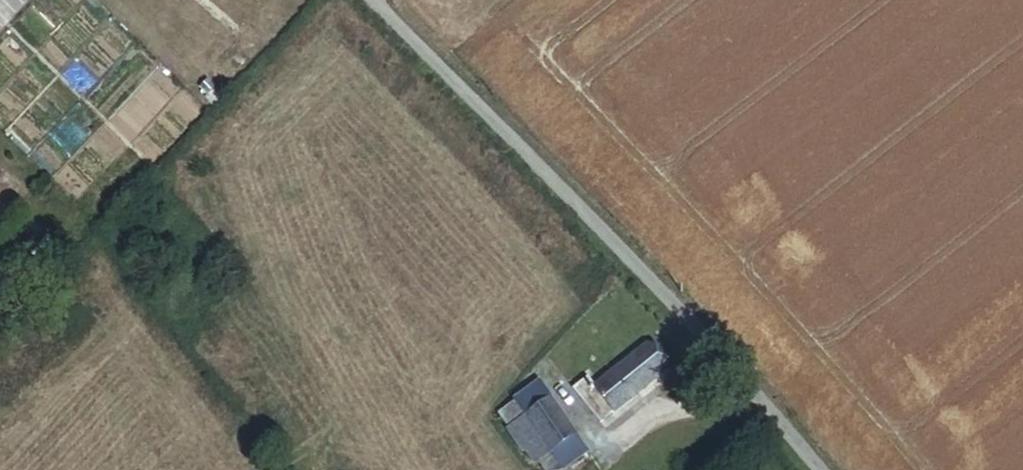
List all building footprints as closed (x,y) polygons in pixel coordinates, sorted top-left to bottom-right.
[(602,425),(667,376),(647,349),(597,388),(589,379),(575,390),(602,425)] [(539,385),(513,403),(526,421),(551,458),(559,469),(568,469),(588,457),(539,385)] [(526,421),(502,438),(517,460),(520,458),(529,469),(534,469),(551,458),(526,421)]
